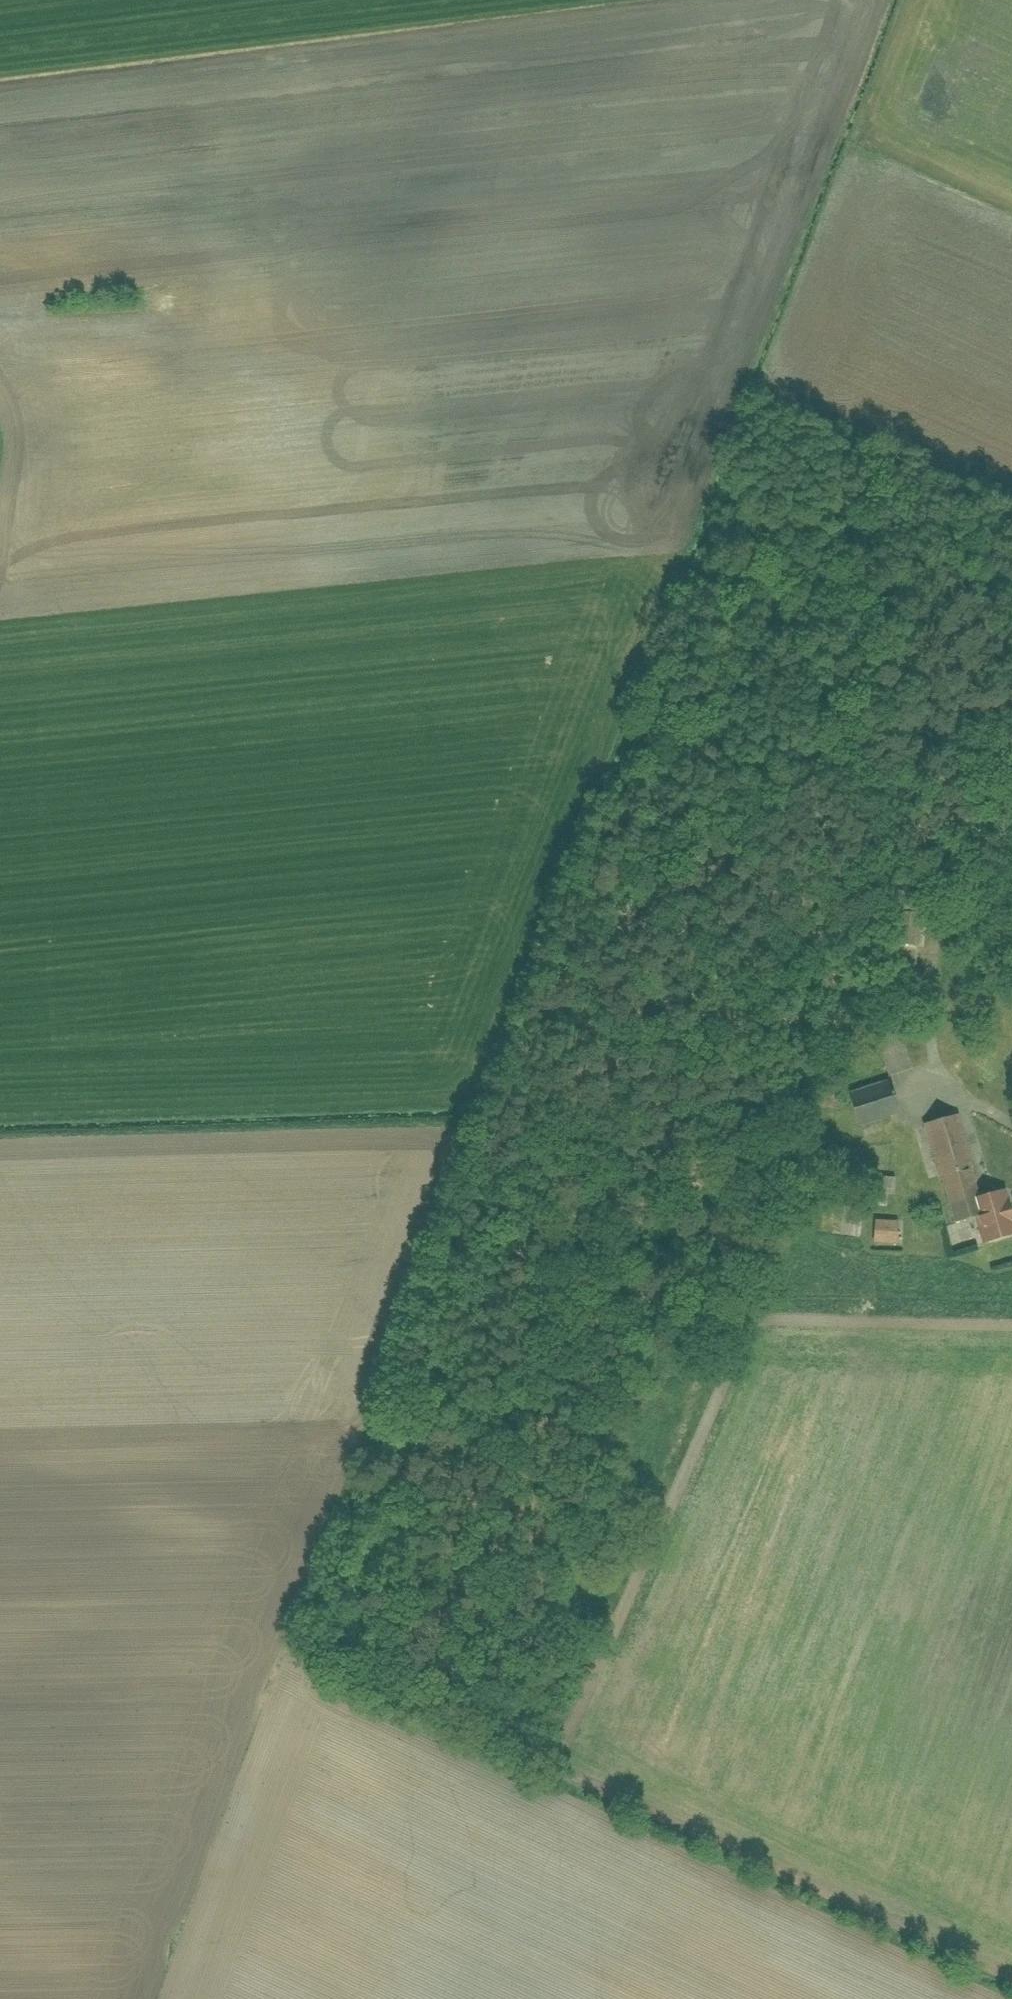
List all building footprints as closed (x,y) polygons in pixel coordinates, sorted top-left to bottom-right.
[(926,891),(892,889),(888,941),(922,943),(926,891)] [(847,1093),(859,1122),(895,1109),(883,1079),(847,1093)] [(957,1115),(922,1123),(944,1227),(979,1219),(974,1192),(957,1115)] [(894,1177),(869,1176),(869,1204),(883,1205),(883,1194),(894,1194),(894,1177)] [(1002,1185),(974,1192),(984,1236),(1011,1229),(1002,1185)] [(896,1242),(896,1219),(875,1218),(874,1242),(896,1242)]
